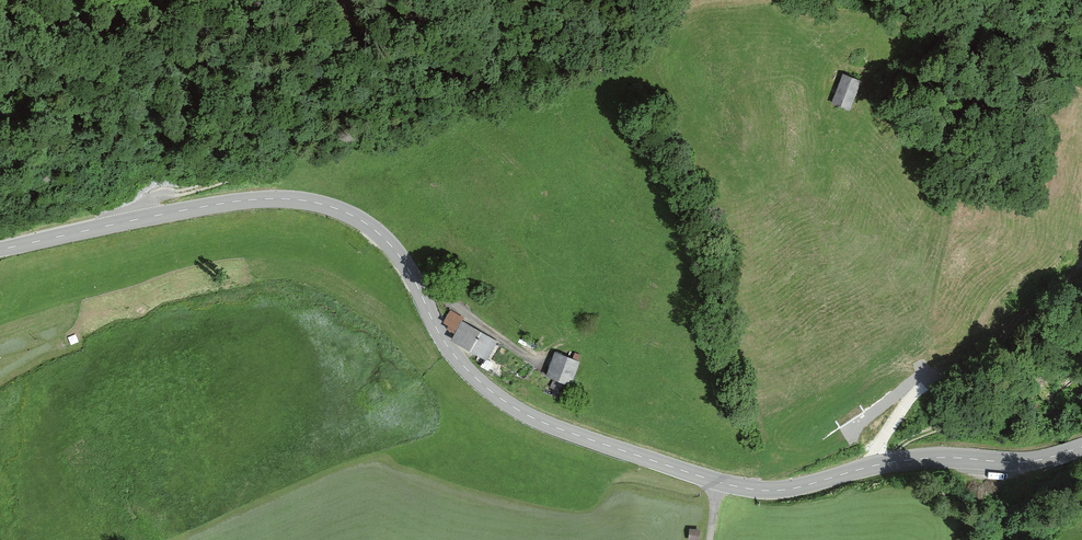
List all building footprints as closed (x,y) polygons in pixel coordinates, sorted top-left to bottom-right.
[(831,103),(845,109),(857,80),(842,75),(831,103)] [(463,320),(450,313),(443,325),(454,332),(450,340),(486,361),(497,344),(461,323),(463,320)] [(578,363),(556,354),(545,379),(568,388),(578,363)] [(691,532),(690,539),(698,539),(699,533),(691,532)]
